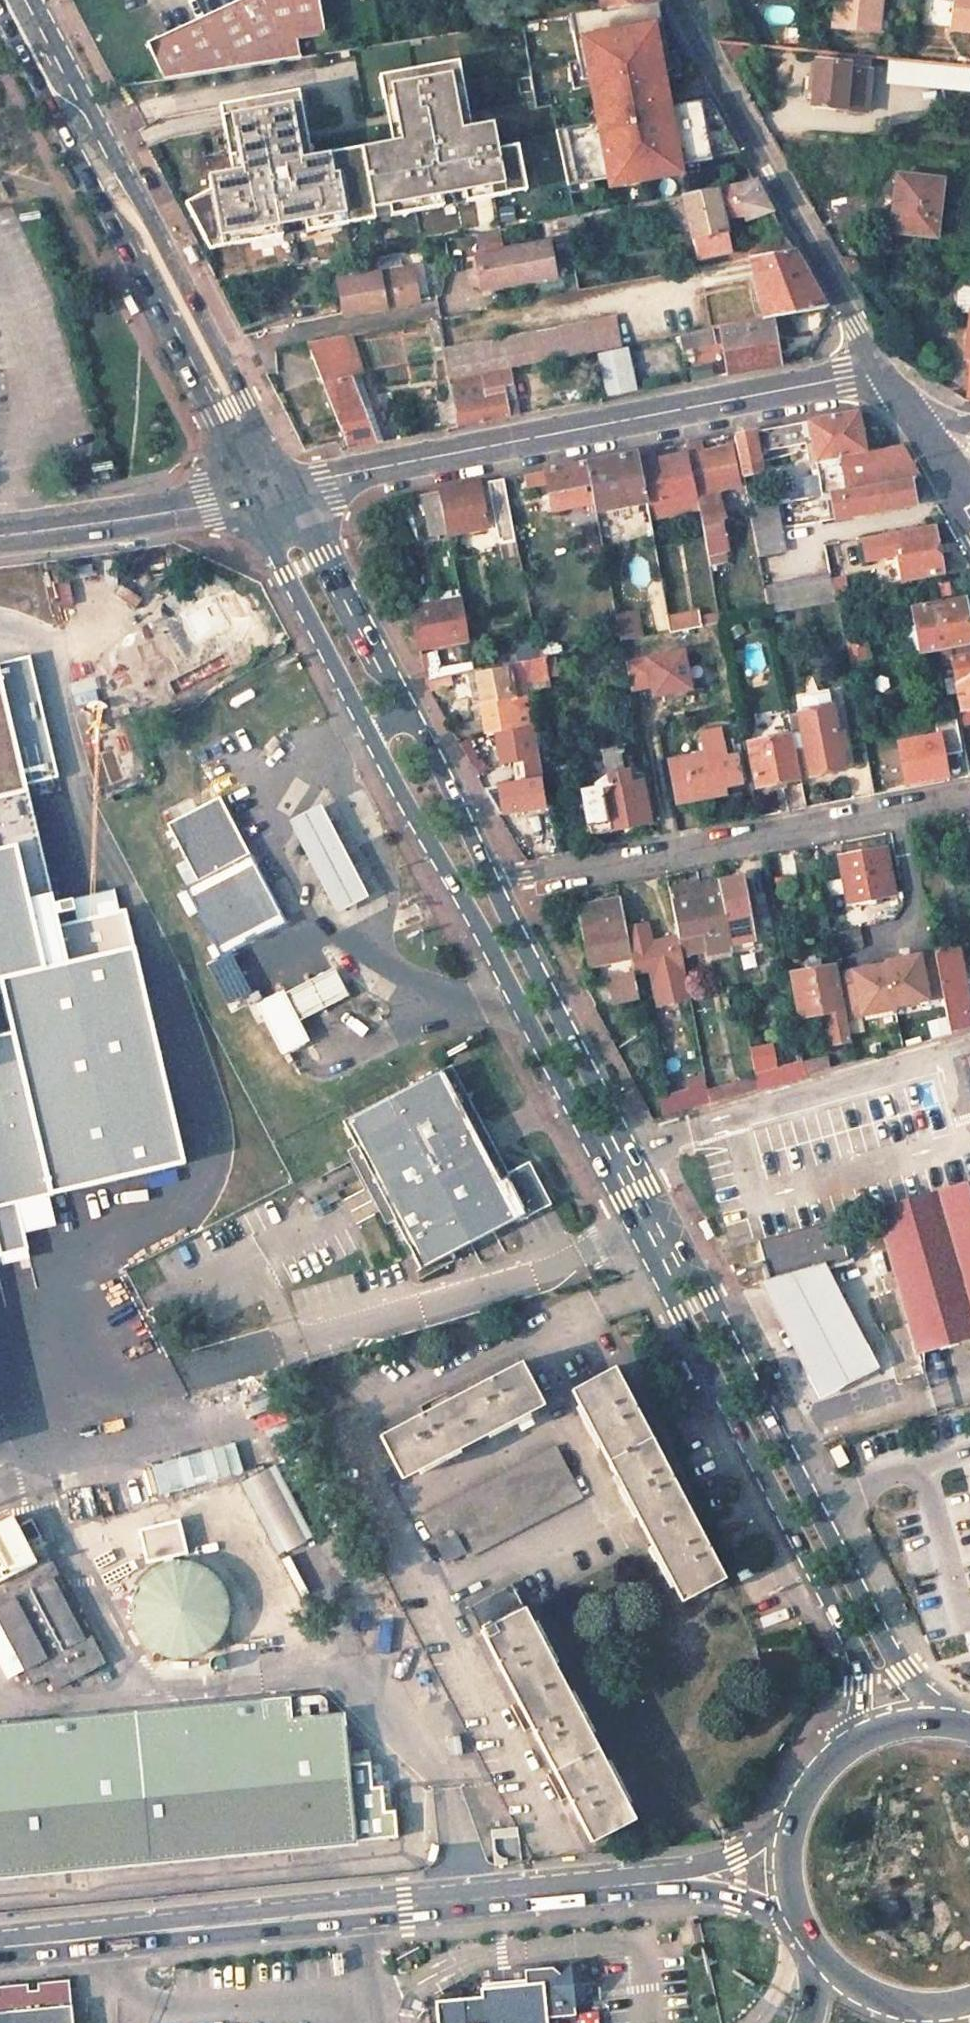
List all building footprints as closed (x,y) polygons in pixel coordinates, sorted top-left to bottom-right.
[(149,44),(165,81),(301,59),(299,41),(325,36),(319,0),(244,0),(149,44)] [(604,9),(615,8),(615,11),(649,5),(657,4),(659,3),(658,0),(603,0),(604,9)] [(836,27),(844,28),(846,0),(838,0),(836,27)] [(844,28),(883,32),(885,0),(846,0),(844,28)] [(969,31),(969,0),(954,0),(954,9),(951,30),(969,31)] [(653,26),(661,24),(657,4),(649,5),(653,26)] [(615,8),(604,9),(579,13),(583,30),(588,59),(578,61),(582,81),(590,79),(592,86),(596,108),(599,122),(590,124),(556,130),(568,186),(593,181),(609,179),(610,186),(680,174),(679,165),(684,164),(700,162),(711,159),(711,158),(709,149),(735,144),(709,100),(677,105),(668,107),(666,95),(663,80),(661,72),(670,71),(667,53),(661,24),(653,26),(649,5),(615,11),(615,8)] [(583,30),(579,13),(569,15),(572,32),(583,30)] [(661,72),(663,80),(681,76),(676,51),(667,53),(670,71),(661,72)] [(948,63),(874,57),(872,81),(945,88),(948,63)] [(582,81),(578,61),(568,63),(573,90),(592,86),(590,79),(582,81)] [(848,65),(815,61),(811,108),(860,112),(865,70),(848,69),(848,65)] [(303,115),(299,93),(219,108),(224,131),(232,130),(241,173),(232,174),(209,178),(211,193),(186,207),(198,229),(211,252),(216,251),(215,241),(239,237),(241,246),(283,238),(282,228),(305,224),(307,234),(352,225),(350,216),(374,211),(376,221),(392,218),(390,208),(413,203),(415,213),(444,207),(443,197),(465,193),(466,203),(511,194),(510,184),(526,181),(519,146),(499,150),(494,123),(471,128),(462,130),(454,86),(463,84),(459,62),(379,77),(384,100),(393,98),(402,141),(392,143),(361,149),(363,160),(349,163),(347,152),(312,159),(303,160),(294,117),(303,115)] [(471,128),(463,84),(454,86),(462,130),(471,128)] [(668,107),(677,105),(674,93),(666,95),(668,107)] [(393,98),(384,100),(392,143),(402,141),(393,98)] [(599,122),(596,108),(587,109),(590,124),(599,122)] [(303,160),(312,159),(303,115),(294,117),(303,160)] [(232,130),(224,131),(232,174),(241,173),(232,130)] [(709,149),(711,158),(738,152),(735,144),(709,149)] [(363,160),(361,149),(347,152),(349,163),(363,160)] [(700,162),(684,164),(685,172),(701,170),(700,162)] [(940,180),(895,175),(891,211),(894,212),(891,231),(934,236),(940,180)] [(510,184),(511,194),(527,191),(526,181),(510,184)] [(593,181),(568,186),(570,194),(595,189),(593,181)] [(765,200),(756,181),(731,186),(715,188),(722,216),(741,213),(745,220),(770,210),(765,200)] [(722,216),(715,188),(711,189),(683,194),(697,258),(730,252),(728,246),(722,216)] [(443,197),(444,207),(466,203),(465,193),(443,197)] [(390,208),(392,218),(415,213),(413,203),(390,208)] [(350,216),(352,225),(376,221),(374,211),(350,216)] [(282,228),(283,238),(307,234),(305,224),(282,228)] [(785,235),(728,246),(730,252),(732,261),(751,257),(793,249),(785,235)] [(215,241),(216,251),(241,246),(239,237),(215,241)] [(551,244),(468,259),(471,272),(480,270),(484,287),(485,292),(558,278),(551,244)] [(809,277),(793,249),(751,257),(756,281),(763,320),(827,307),(809,277)] [(416,267),(341,281),(348,317),(422,303),(421,297),(417,273),(416,267)] [(484,287),(480,270),(471,272),(475,290),(484,287)] [(428,296),(423,272),(417,273),(421,297),(428,296)] [(966,288),(960,294),(959,306),(963,314),(969,315),(969,288),(966,288)] [(444,350),(449,381),(622,347),(616,317),(444,350)] [(757,332),(754,322),(722,328),(731,374),(782,364),(774,329),(757,332)] [(716,329),(682,336),(685,350),(714,345),(718,340),(716,329)] [(349,381),(345,338),(306,346),(322,386),(349,381)] [(637,388),(630,350),(601,355),(608,394),(637,388)] [(713,378),(712,367),(692,370),(694,381),(713,378)] [(485,378),(449,384),(457,427),(516,416),(514,403),(506,404),(503,389),(509,388),(507,376),(485,381),(485,378)] [(373,443),(349,381),(322,386),(346,448),(373,443)] [(910,478),(921,476),(912,460),(905,448),(882,452),(881,449),(867,449),(859,412),(806,422),(736,436),(744,476),(765,472),(760,451),(798,443),(797,438),(812,436),(824,496),(833,494),(910,478)] [(688,456),(698,510),(699,516),(704,541),(707,556),(728,552),(723,520),(726,519),(722,501),(721,502),(719,491),(740,487),(733,447),(703,453),(702,442),(686,445),(688,456)] [(640,465),(638,455),(614,459),(588,464),(593,487),(598,513),(647,503),(640,465)] [(698,510),(688,456),(640,465),(647,503),(648,506),(685,498),(688,512),(698,510)] [(593,487),(588,464),(556,471),(544,473),(549,496),(593,487)] [(538,486),(535,475),(526,477),(527,487),(538,486)] [(915,504),(910,478),(833,494),(838,519),(915,504)] [(518,556),(504,481),(489,484),(503,558),(518,556)] [(430,539),(472,530),(486,528),(478,486),(472,487),(422,497),(430,539)] [(785,553),(776,505),(750,510),(759,558),(785,553)] [(704,541),(699,516),(689,518),(693,543),(704,541)] [(942,570),(934,530),(897,537),(905,577),(942,570)] [(835,601),(830,575),(765,588),(770,614),(835,601)] [(460,599),(411,608),(419,646),(467,637),(460,599)] [(962,599),(914,609),(921,652),(950,647),(969,643),(969,634),(962,599)] [(636,611),(613,615),(617,641),(641,637),(636,611)] [(667,631),(697,626),(694,611),(665,616),(667,631)] [(535,642),(514,647),(516,663),(523,662),(538,659),(535,642)] [(950,647),(956,677),(945,679),(948,695),(958,692),(961,706),(969,704),(969,643),(950,647)] [(50,1189),(186,1160),(140,944),(134,946),(127,907),(119,909),(114,890),(60,899),(30,779),(55,775),(29,654),(0,661),(0,1198),(50,1189)] [(623,658),(626,699),(686,695),(683,654),(623,658)] [(538,659),(523,662),(527,683),(550,679),(546,658),(538,659)] [(504,670),(509,697),(525,694),(529,693),(527,683),(523,662),(516,663),(503,666),(504,670)] [(482,711),(486,736),(515,730),(525,784),(519,785),(531,845),(554,841),(525,694),(509,697),(504,670),(475,675),(482,711)] [(482,711),(475,675),(474,672),(465,673),(473,713),(482,711)] [(832,706),(799,712),(803,738),(794,740),(800,774),(844,767),(832,706)] [(954,711),(957,726),(969,723),(969,708),(954,711)] [(939,757),(957,754),(951,721),(933,724),(939,757)] [(760,725),(762,740),(775,737),(773,723),(760,725)] [(706,752),(670,759),(678,800),(714,794),(713,786),(740,781),(732,739),(723,741),(721,727),(702,731),(706,752)] [(866,748),(864,733),(849,736),(853,750),(866,748)] [(749,742),(756,785),(801,777),(800,774),(794,740),(792,734),(775,737),(762,740),(749,742)] [(935,737),(889,742),(894,788),(940,783),(935,737)] [(608,785),(583,789),(591,832),(649,820),(645,793),(651,792),(648,777),(641,778),(640,774),(628,768),(606,773),(608,785)] [(219,791),(167,817),(196,876),(249,850),(219,791)] [(290,820),(338,912),(369,896),(321,804),(290,820)] [(272,909),(251,865),(255,863),(249,850),(196,876),(182,883),(217,953),(283,920),(277,907),(272,909)] [(882,851),(840,858),(848,904),(891,896),(882,851)] [(720,882),(733,948),(752,945),(747,921),(753,919),(750,905),(753,904),(750,884),(740,886),(738,878),(720,882)] [(720,882),(668,891),(677,938),(706,933),(710,955),(733,950),(733,948),(720,882)] [(834,882),(824,884),(827,899),(837,897),(834,882)] [(620,902),(579,910),(590,967),(631,959),(624,926),(620,902)] [(624,926),(631,959),(634,976),(650,973),(658,1009),(690,1003),(678,941),(667,943),(666,940),(648,943),(645,922),(624,926)] [(934,954),(935,956),(943,1001),(949,1035),(969,1029),(969,1019),(958,950),(934,954)] [(943,1001),(935,956),(837,973),(846,1019),(943,1001)] [(836,965),(794,973),(802,1018),(821,1015),(828,1045),(850,1041),(846,1019),(837,973),(836,965)] [(324,971),(282,994),(292,1014),(334,991),(324,971)] [(634,978),(610,983),(614,1004),(639,999),(634,978)] [(282,994),(279,988),(252,1002),(277,1050),(304,1037),(292,1014),(282,994)] [(827,1056),(804,1063),(807,1077),(830,1070),(827,1056)] [(967,1058),(957,1061),(969,1106),(969,1068),(967,1058)] [(777,1070),(757,1076),(760,1091),(807,1077),(804,1063),(777,1070)] [(481,1142),(441,1064),(341,1116),(417,1265),(526,1210),(498,1155),(490,1159),(481,1142)] [(688,1078),(695,1110),(711,1105),(708,1089),(707,1088),(705,1074),(688,1078)] [(757,1076),(708,1089),(711,1105),(760,1091),(757,1076)] [(969,1348),(969,1182),(873,1210),(918,1363),(969,1348)] [(835,1221),(756,1243),(761,1262),(756,1263),(758,1268),(761,1267),(766,1285),(823,1269),(846,1263),(835,1221)] [(876,1371),(823,1269),(766,1285),(758,1288),(787,1345),(817,1401),(876,1371)] [(541,1406),(520,1365),(379,1438),(400,1479),(434,1462),(510,1422),(541,1406)] [(723,1579),(614,1370),(571,1392),(586,1423),(622,1491),(661,1565),(680,1601),(723,1579)] [(239,1391),(41,1440),(61,1518),(243,1473),(262,1552),(300,1542),(280,1462),(258,1467),(239,1391)] [(840,1445),(830,1450),(839,1467),(849,1462),(840,1445)] [(580,1498),(554,1449),(422,1519),(445,1564),(465,1553),(467,1557),(580,1498)] [(42,1548),(30,1554),(26,1545),(40,1537),(31,1520),(16,1527),(12,1517),(0,1524),(0,1626),(32,1685),(47,1678),(53,1691),(104,1664),(42,1548)] [(143,1640),(155,1652),(170,1658),(187,1659),(202,1655),(215,1646),(225,1634),(230,1619),(230,1603),(225,1588),(216,1576),(203,1567),(188,1562),(172,1563),(157,1568),(144,1579),(136,1593),(133,1610),(135,1626),(143,1640)] [(539,1641),(510,1585),(467,1607),(590,1841),(633,1819),(616,1788),(573,1706),(539,1641)] [(123,1591),(113,1590),(111,1604),(121,1605),(123,1591)] [(187,1659),(169,1662),(170,1673),(201,1670),(199,1657),(187,1659)] [(395,1834),(392,1805),(382,1805),(379,1780),(369,1780),(366,1756),(348,1757),(344,1713),(292,1718),(288,1693),(142,1708),(109,1712),(109,1725),(86,1728),(86,1738),(0,1747),(0,1874),(395,1834)] [(0,1723),(0,1747),(86,1738),(86,1728),(109,1725),(109,1712),(70,1715),(0,1723)] [(517,1862),(513,1829),(488,1831),(492,1865),(517,1862)] [(524,1966),(525,1979),(543,1978),(547,2013),(575,2009),(574,2001),(593,1977),(569,1959),(560,1969),(552,1962),(524,1966)] [(435,1997),(438,2022),(548,2022),(547,2013),(543,1978),(525,1979),(480,1984),(481,1993),(464,1994),(435,1997)] [(70,2004),(67,1980),(0,1986),(0,2011),(70,2004)] [(0,2011),(0,2022),(72,2022),(70,2004),(0,2011)]
